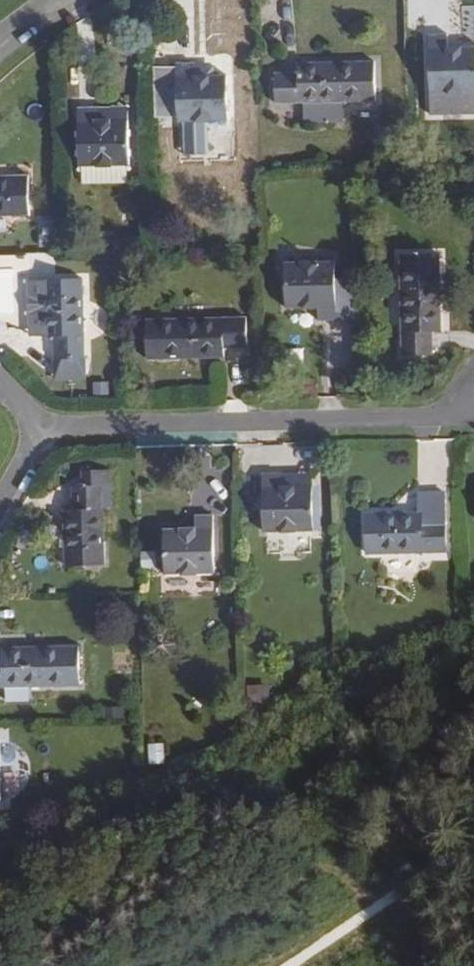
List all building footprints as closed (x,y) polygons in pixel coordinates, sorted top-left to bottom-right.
[(465,51),(465,60),(449,60),(448,52),(448,39),(429,39),(430,97),(473,97),(473,51),(465,51)] [(465,60),(465,51),(448,52),(449,60),(465,60)] [(377,104),(377,65),(298,68),(298,77),(275,78),(276,107),(304,106),(345,105),(377,104)] [(178,91),(178,67),(162,68),(162,91),(178,91)] [(230,125),(230,79),(213,79),(213,88),(197,88),(196,79),(196,67),(178,67),(178,91),(179,126),(198,125),(230,125)] [(213,88),(213,79),(196,79),(197,88),(213,88)] [(130,124),(131,104),(113,105),(114,112),(97,112),(98,120),(113,120),(113,124),(130,124)] [(345,128),(345,105),(304,106),(304,129),(345,128)] [(131,169),(130,124),(113,124),(113,120),(98,120),(97,112),(79,112),(79,170),(131,169)] [(198,145),(198,125),(179,126),(179,146),(198,145)] [(30,179),(0,179),(0,218),(30,217),(30,179)] [(441,335),(439,257),(401,259),(404,360),(432,359),(432,336),(441,335)] [(349,323),(348,279),(336,279),(335,264),(284,266),(285,313),(302,313),(302,304),(318,303),(318,312),(318,324),(349,323)] [(84,362),(83,282),(44,282),(45,340),(56,340),(56,362),(84,362)] [(318,312),(318,303),(302,304),(302,313),(318,312)] [(247,351),(247,322),(147,324),(148,362),(225,361),(225,351),(247,351)] [(315,535),(314,490),(298,490),(298,499),(282,499),(282,490),(282,477),(261,478),(263,536),(315,535)] [(104,569),(103,489),(73,489),(73,513),(65,513),(66,570),(104,569)] [(298,499),(298,490),(282,490),(282,499),(298,499)] [(447,556),(445,496),(419,497),(418,517),(366,518),(366,558),(447,556)] [(216,577),(216,519),(195,519),(195,532),(196,541),(178,541),(178,533),(164,533),(164,578),(216,577)] [(196,541),(195,532),(178,533),(178,541),(196,541)] [(81,649),(2,651),(2,661),(0,661),(0,690),(81,687),(81,649)] [(167,749),(167,730),(145,730),(145,749),(167,749)]
